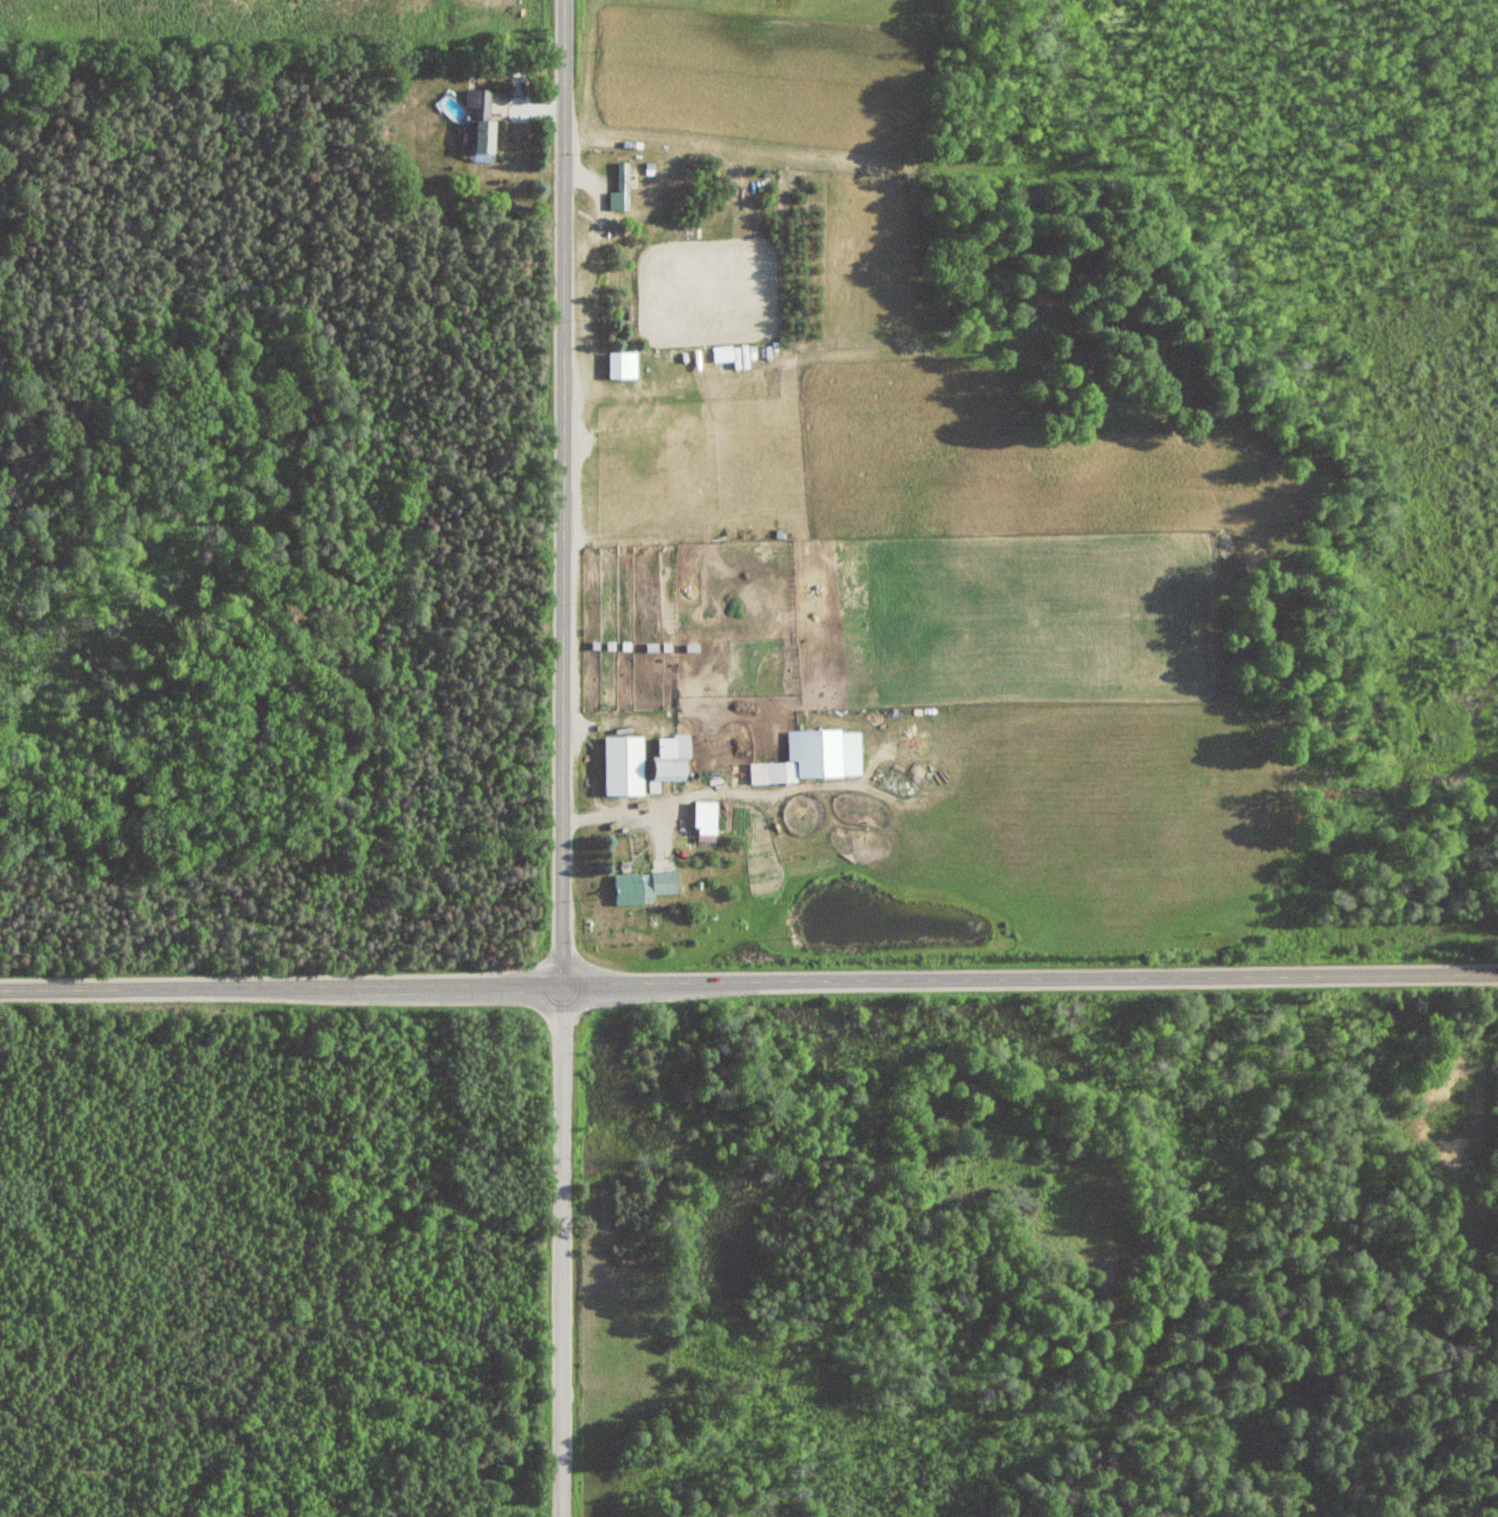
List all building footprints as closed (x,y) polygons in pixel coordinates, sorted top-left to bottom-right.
[(496,90),(467,89),(465,153),(494,154),(496,90)] [(620,163),(620,210),(630,210),(630,163),(620,163)] [(611,351),(611,379),(639,379),(639,351),(611,351)] [(844,730),(788,731),(789,763),(800,763),(800,779),(844,779),(844,730)] [(646,796),(646,737),(606,737),(606,796),(646,796)] [(692,737),(663,737),(663,757),(654,757),(654,792),(661,792),(661,781),(692,781),(692,737)] [(788,764),(751,764),(751,784),(788,784),(788,764)] [(680,872),(614,873),(615,904),(656,903),(655,895),(680,894),(680,872)]
